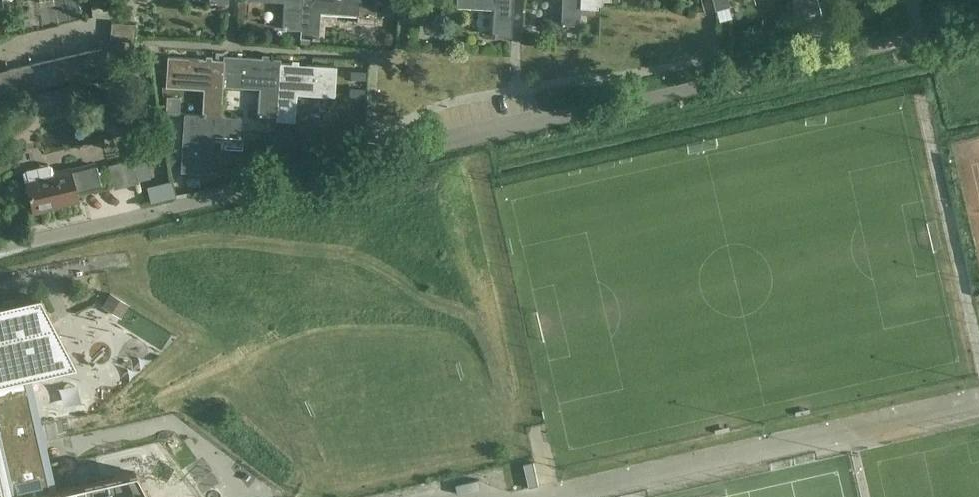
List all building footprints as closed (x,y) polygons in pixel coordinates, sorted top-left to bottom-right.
[(66,0),(57,0),(54,1),(59,24),(71,22),(66,0)] [(71,22),(83,19),(78,0),(66,0),(71,22)] [(284,2),(282,29),(300,30),(302,30),(303,0),(251,0),(284,2)] [(302,30),(300,30),(300,38),(319,39),(320,12),(357,14),(357,22),(375,24),(376,0),(303,0),(302,30)] [(456,6),(493,8),(492,35),(511,36),(513,0),(456,0),(456,6)] [(560,23),(579,24),(580,7),(581,0),(561,0),(560,23)] [(819,0),(793,0),(797,16),(821,10),(819,0)] [(59,24),(54,1),(42,3),(47,27),(59,24)] [(47,27),(42,3),(30,6),(33,18),(36,30),(47,27)] [(36,30),(33,18),(25,20),(28,32),(36,30)] [(28,32),(25,20),(18,22),(20,33),(28,32)] [(20,33),(18,22),(10,23),(12,35),(20,33)] [(135,40),(136,23),(111,22),(110,39),(135,40)] [(12,35),(10,23),(2,25),(5,37),(12,35)] [(107,71),(102,47),(90,50),(95,73),(107,71)] [(95,73),(90,50),(78,53),(83,76),(95,73)] [(83,76),(78,53),(66,55),(72,79),(83,76)] [(72,79),(66,55),(55,58),(60,82),(72,79)] [(224,61),(222,61),(167,56),(165,87),(203,89),(202,114),(221,116),(222,86),(224,61)] [(223,57),(222,61),(224,61),(222,86),(259,88),(257,123),(267,123),(268,115),(276,116),(278,63),(280,63),(280,60),(223,57)] [(60,82),(55,58),(43,61),(48,84),(60,82)] [(48,84),(43,61),(31,63),(36,87),(48,84)] [(36,87),(31,63),(19,66),(25,90),(36,87)] [(278,63),(276,116),(275,120),(295,121),(296,94),(334,96),(336,66),(280,63),(278,63)] [(25,90),(19,66),(7,69),(13,92),(25,90)] [(7,69),(0,71),(0,91),(1,95),(13,92),(7,69)] [(184,113),(180,170),(211,172),(213,134),(240,136),(241,116),(221,116),(202,114),(184,113)] [(108,165),(109,169),(114,188),(139,182),(133,159),(108,165)] [(25,170),(23,173),(26,182),(25,182),(31,208),(78,197),(72,171),(54,175),(51,166),(48,164),(25,170)] [(102,305),(120,317),(128,304),(110,292),(102,305)] [(135,470),(49,490),(24,378),(76,366),(40,296),(0,305),(0,496),(149,496),(135,470)] [(528,488),(540,485),(534,462),(523,464),(528,488)]
